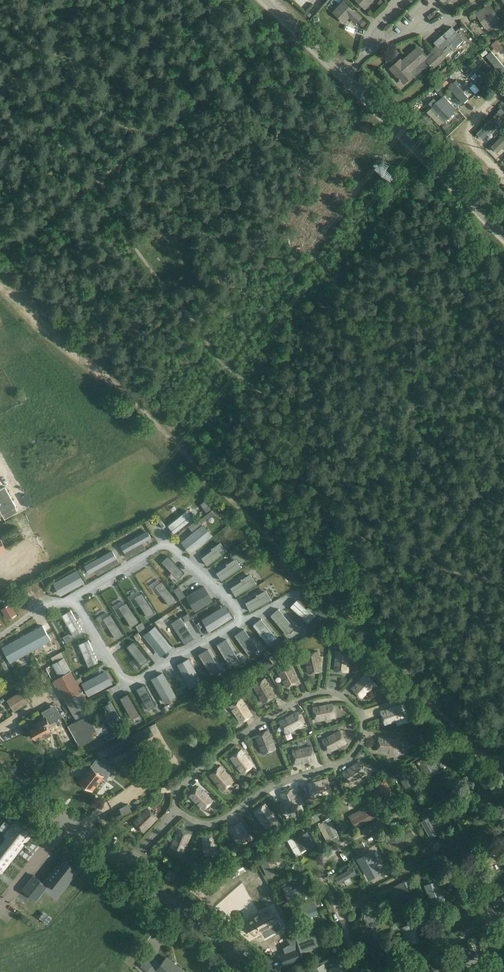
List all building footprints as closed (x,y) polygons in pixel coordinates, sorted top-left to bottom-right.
[(332,12),(344,23),(350,18),(356,24),(363,16),(356,10),(355,11),(344,0),(343,0),(332,12)] [(365,10),(374,0),(356,0),(365,10)] [(501,18),(500,17),(490,3),(475,13),(486,28),(487,28),(501,18)] [(487,28),(488,30),(497,25),(500,29),(503,26),(503,22),(502,19),(500,17),(501,18),(487,28)] [(362,18),(358,22),(362,27),(366,23),(362,18)] [(389,23),(388,24),(384,29),(388,33),(393,29),(393,28),(392,27),(390,25),(389,23)] [(435,41),(447,54),(464,39),(452,26),(435,41)] [(434,52),(425,59),(433,67),(445,56),(435,45),(431,49),(434,52)] [(401,60),(391,68),(404,82),(413,74),(411,71),(426,58),(417,48),(402,62),(401,60)] [(503,76),(503,65),(493,53),(487,58),(503,77),(503,76)] [(440,71),(443,75),(450,71),(447,66),(440,71)] [(475,73),(474,74),(471,77),(483,89),(488,84),(475,73)] [(463,103),(469,98),(454,82),(448,87),(463,103)] [(439,84),(435,88),(442,96),(444,95),(447,93),(439,84)] [(435,102),(431,108),(445,121),(453,112),(441,99),(435,102)] [(496,126),(491,121),(490,120),(474,136),(480,142),(489,133),(490,134),(493,131),(492,129),(496,126)] [(496,143),(490,148),(496,153),(503,145),(503,134),(496,143)] [(0,489),(0,510),(5,519),(19,511),(5,486),(0,489)] [(211,509),(208,504),(203,508),(207,512),(211,509)] [(193,518),(187,511),(168,526),(174,533),(193,518)] [(211,511),(203,518),(205,521),(214,514),(211,511)] [(198,519),(189,526),(193,531),(202,524),(199,520),(198,519)] [(196,539),(186,547),(191,554),(207,541),(211,537),(213,536),(204,524),(192,534),(196,539)] [(130,540),(121,546),(128,558),(137,553),(134,548),(143,543),(151,538),(147,531),(130,540)] [(222,544),(212,550),(202,558),(208,565),(227,551),(222,544)] [(103,556),(84,566),(89,574),(95,571),(108,564),(110,568),(119,563),(112,550),(103,556)] [(184,573),(168,555),(162,562),(178,579),(184,573)] [(227,566),(216,573),(222,581),(242,567),(237,560),(227,566)] [(64,577),(54,583),(57,589),(67,583),(71,590),(85,582),(78,570),(64,577)] [(257,584),(252,575),(242,581),(231,587),(236,596),(257,584)] [(176,600),(162,582),(155,586),(170,605),(176,600)] [(181,600),(186,596),(179,586),(174,590),(181,600)] [(204,586),(187,596),(195,611),(207,604),(202,597),(208,593),(204,586)] [(112,610),(117,606),(103,590),(98,595),(112,610)] [(267,591),(246,602),(250,611),(272,600),(267,591)] [(155,613),(142,592),(135,597),(147,617),(155,613)] [(116,593),(111,597),(117,604),(121,601),(116,593)] [(314,616),(297,600),(290,607),(308,623),(314,616)] [(139,623),(127,602),(119,606),(131,627),(139,623)] [(7,612),(10,618),(17,614),(11,604),(2,609),(4,614),(7,612)] [(225,605),(217,610),(202,620),(209,632),(232,618),(225,605)] [(295,628),(279,609),(271,616),(287,634),(295,628)] [(71,610),(62,615),(74,635),(83,631),(71,610)] [(123,634),(111,614),(103,618),(116,638),(123,634)] [(180,617),(171,623),(185,644),(194,638),(180,617)] [(268,644),(277,638),(261,619),(253,625),(268,644)] [(142,623),(136,627),(139,631),(145,628),(142,623)] [(10,663),(15,661),(27,654),(52,641),(43,625),(2,648),(10,663)] [(143,635),(161,657),(173,647),(156,626),(143,635)] [(207,633),(210,639),(226,631),(223,626),(207,633)] [(244,628),(235,635),(249,655),(259,649),(244,628)] [(69,634),(63,637),(67,642),(72,639),(69,634)] [(227,638),(217,644),(230,666),(240,660),(227,638)] [(98,662),(88,640),(79,644),(89,666),(98,662)] [(149,660),(134,641),(127,646),(142,665),(149,660)] [(209,648),(199,654),(211,676),(221,670),(209,648)] [(337,650),(335,670),(348,671),(350,652),(337,650)] [(318,651),(305,654),(309,673),(322,671),(318,651)] [(64,657),(52,664),(60,677),(71,671),(64,657)] [(187,670),(182,672),(191,688),(203,682),(190,657),(182,661),(187,670)] [(274,665),(270,658),(263,661),(267,669),(274,665)] [(289,663),(277,669),(287,687),(299,680),(289,663)] [(163,672),(156,676),(164,689),(159,692),(165,703),(177,696),(163,672)] [(100,674),(82,683),(89,696),(114,683),(110,676),(103,680),(100,674)] [(366,674),(352,688),(362,697),(375,683),(366,674)] [(265,678),(254,685),(264,702),(275,695),(265,678)] [(136,692),(147,712),(153,709),(143,688),(136,692)] [(372,688),(359,703),(363,706),(377,691),(372,688)] [(30,701),(23,690),(7,700),(14,711),(30,701)] [(104,691),(87,699),(90,704),(106,696),(104,691)] [(104,733),(105,732),(101,724),(83,692),(71,698),(73,701),(79,712),(74,714),(74,715),(77,721),(68,726),(79,746),(98,736),(99,735),(104,733)] [(118,702),(129,722),(136,718),(126,698),(118,702)] [(241,698),(230,705),(241,722),(252,715),(241,698)] [(111,702),(103,707),(107,713),(104,714),(110,723),(114,731),(124,725),(120,719),(120,718),(111,702)] [(37,726),(30,730),(31,731),(31,734),(32,737),(35,737),(36,739),(43,735),(45,739),(52,735),(50,731),(47,726),(55,721),(56,722),(59,721),(58,719),(62,717),(55,704),(42,712),(45,718),(43,719),(36,724),(37,726)] [(333,704),(313,707),(316,720),(335,717),(333,704)] [(400,705),(381,711),(385,724),(404,718),(400,705)] [(297,712),(280,721),(286,733),(304,723),(297,712)] [(149,727),(107,750),(112,758),(154,736),(149,727)] [(284,735),(287,741),(305,734),(302,728),(284,735)] [(268,730),(256,735),(263,754),(276,749),(268,730)] [(340,730),(323,740),(329,752),(347,742),(340,730)] [(379,737),(378,750),(398,752),(399,739),(379,737)] [(312,746),(293,751),(296,764),(315,759),(312,746)] [(326,755),(329,761),(348,751),(345,746),(326,755)] [(241,749),(231,757),(243,773),(253,765),(241,749)] [(91,766),(79,781),(86,786),(86,787),(89,789),(90,789),(92,791),(103,777),(106,780),(112,770),(97,759),(91,766)] [(424,760),(417,763),(422,771),(424,770),(428,777),(437,772),(431,760),(426,762),(424,760)] [(359,761),(343,772),(350,783),(367,773),(359,761)] [(295,765),(296,772),(316,770),(315,763),(295,765)] [(220,766),(210,775),(223,790),(233,781),(220,766)] [(397,773),(391,776),(394,781),(400,777),(405,787),(414,783),(405,769),(397,773)] [(353,791),(366,781),(363,777),(350,787),(353,791)] [(328,778),(308,784),(312,796),(331,791),(328,778)] [(378,787),(388,782),(386,779),(376,784),(378,787)] [(477,789),(484,803),(500,795),(497,789),(493,791),(492,788),(496,786),(493,780),(477,789)] [(94,800),(106,784),(103,781),(91,797),(94,800)] [(394,793),(388,782),(378,787),(377,788),(380,794),(383,793),(386,798),(394,793)] [(199,786),(190,795),(204,809),(213,800),(199,786)] [(293,788),(281,793),(288,812),(300,807),(293,788)] [(470,794),(452,802),(459,815),(467,811),(464,806),(474,802),(470,794)] [(377,801),(366,807),(361,809),(349,816),(355,828),(383,813),(377,801)] [(265,804),(254,812),(266,828),(277,820),(265,804)] [(148,808),(134,822),(143,831),(158,817),(148,808)] [(124,818),(119,809),(107,815),(112,824),(124,818)] [(308,826),(315,822),(312,816),(305,820),(308,826)] [(422,822),(431,838),(438,834),(434,827),(436,826),(431,816),(422,822)] [(340,836),(339,834),(330,817),(324,821),(324,822),(319,824),(328,842),(340,836)] [(4,843),(15,851),(19,846),(20,847),(31,833),(16,821),(5,835),(8,837),(4,843)] [(155,822),(141,836),(145,841),(159,826),(155,822)] [(240,822),(229,829),(240,846),(251,839),(240,822)] [(391,846),(394,844),(396,847),(402,844),(400,841),(412,834),(408,826),(387,839),(391,846)] [(179,829),(171,847),(183,852),(191,834),(179,829)] [(302,851),(306,848),(307,850),(315,845),(307,831),(294,839),(299,846),(302,851)] [(216,834),(203,836),(205,855),(218,854),(216,834)] [(363,842),(355,847),(358,853),(366,849),(363,842)] [(15,851),(4,843),(0,848),(0,870),(1,871),(12,858),(10,856),(15,851)] [(359,860),(367,876),(378,871),(370,854),(359,860)] [(275,873),(266,856),(260,860),(268,877),(275,873)] [(78,871),(64,860),(55,871),(53,870),(43,883),(34,876),(23,890),(36,900),(50,883),(57,889),(65,880),(68,875),(72,878),(78,871)] [(228,871),(233,879),(247,871),(241,860),(233,866),(234,868),(228,871)] [(481,860),(466,867),(472,880),(487,872),(481,860)] [(339,883),(346,879),(348,883),(352,880),(350,877),(352,876),(353,876),(357,874),(352,865),(347,868),(348,870),(336,877),(339,883)] [(471,889),(488,880),(484,874),(468,883),(471,889)] [(187,887),(191,894),(203,887),(204,887),(208,885),(204,877),(187,887)] [(446,899),(439,880),(424,885),(431,904),(446,899)] [(397,904),(412,896),(404,881),(389,889),(397,904)] [(225,883),(219,887),(225,899),(231,895),(225,883)] [(286,893),(290,899),(305,891),(305,890),(307,889),(304,883),(294,889),(291,884),(283,888),(286,893)] [(448,889),(450,899),(456,898),(453,888),(448,889)] [(499,892),(490,898),(495,906),(503,902),(503,900),(499,892)] [(315,900),(300,904),(304,918),(309,917),(314,915),(319,914),(315,900)] [(269,908),(247,921),(255,934),(277,921),(269,908)] [(281,913),(286,920),(291,916),(286,909),(281,913)] [(366,913),(364,919),(367,926),(373,928),(380,925),(381,918),(379,912),(371,910),(366,913)] [(52,918),(43,912),(39,917),(48,924),(52,918)] [(416,929),(412,922),(400,928),(402,933),(405,944),(418,941),(416,929)] [(315,934),(296,941),(300,952),(319,944),(315,934)] [(502,934),(496,937),(495,936),(487,940),(492,951),(503,946),(502,945),(503,944),(503,937),(502,934)] [(468,953),(462,957),(468,967),(481,959),(472,945),(465,948),(468,953)] [(297,948),(280,954),(284,965),(301,958),(297,948)] [(147,970),(149,971),(184,971),(185,971),(166,957),(160,965),(155,960),(147,970)] [(287,970),(288,971),(297,971),(305,968),(301,962),(287,970)] [(341,963),(328,970),(324,963),(310,970),(311,971),(345,971),(341,963)]
